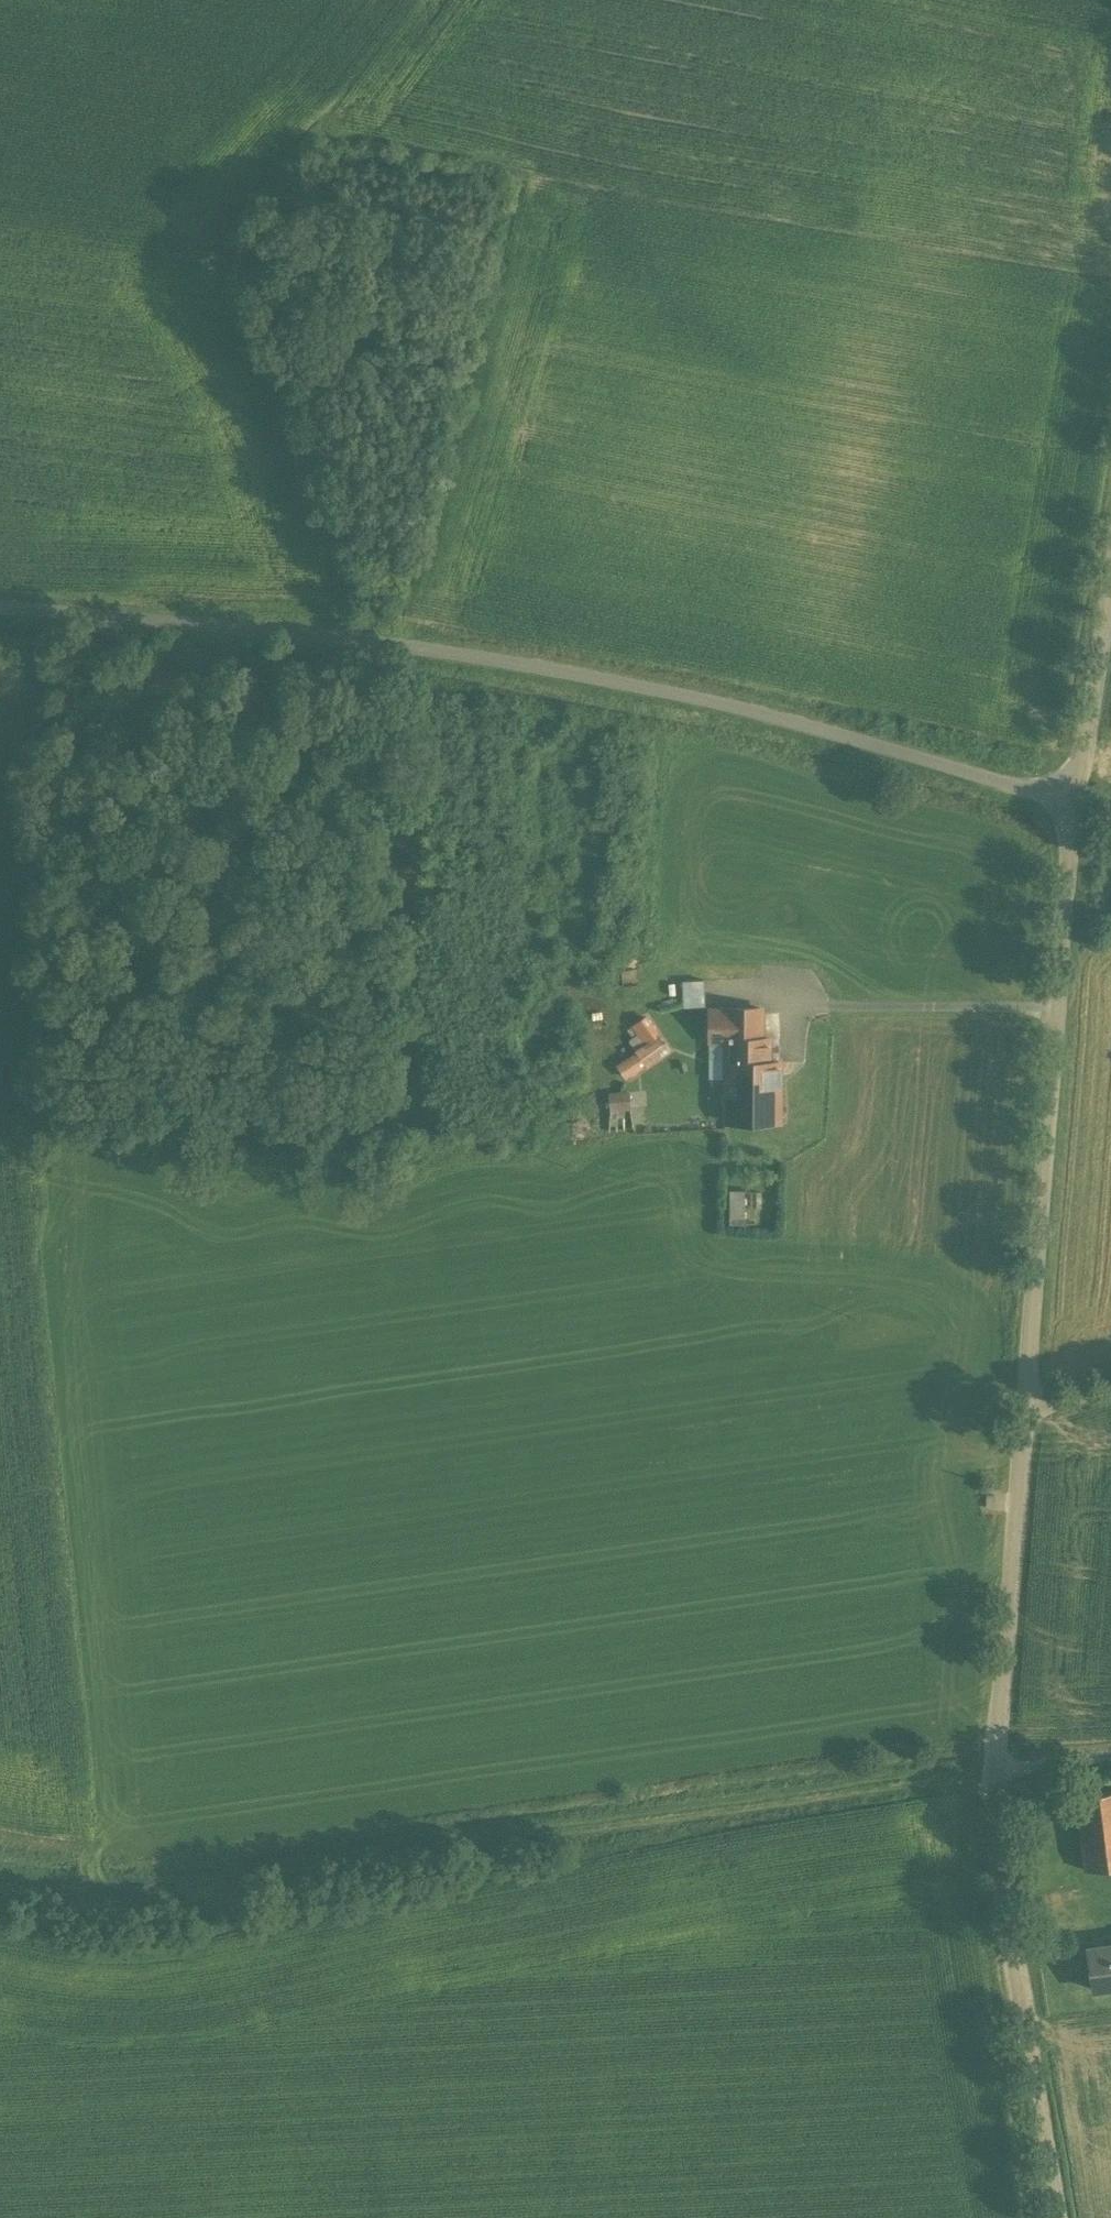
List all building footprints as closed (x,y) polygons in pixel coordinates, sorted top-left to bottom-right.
[(681,1005),(704,1004),(702,977),(680,978),(681,1005)] [(558,1003),(570,1000),(566,983),(554,986),(558,1003)] [(760,1007),(726,1006),(725,1009),(725,1037),(760,1037),(760,1007)] [(670,1039),(647,1008),(631,1019),(654,1051),(670,1039)] [(725,1009),(709,1009),(709,1039),(725,1040),(725,1037),(725,1009)] [(760,1037),(725,1037),(725,1040),(725,1121),(778,1121),(778,1061),(768,1061),(768,1037),(760,1037)] [(608,1109),(629,1107),(628,1089),(607,1090),(608,1109)] [(727,1189),(727,1223),(743,1223),(743,1189),(727,1189)] [(1074,1795),(1084,1869),(1110,1866),(1110,1790),(1074,1795)] [(1085,1947),(1090,1988),(1110,1985),(1110,1943),(1085,1947)]
